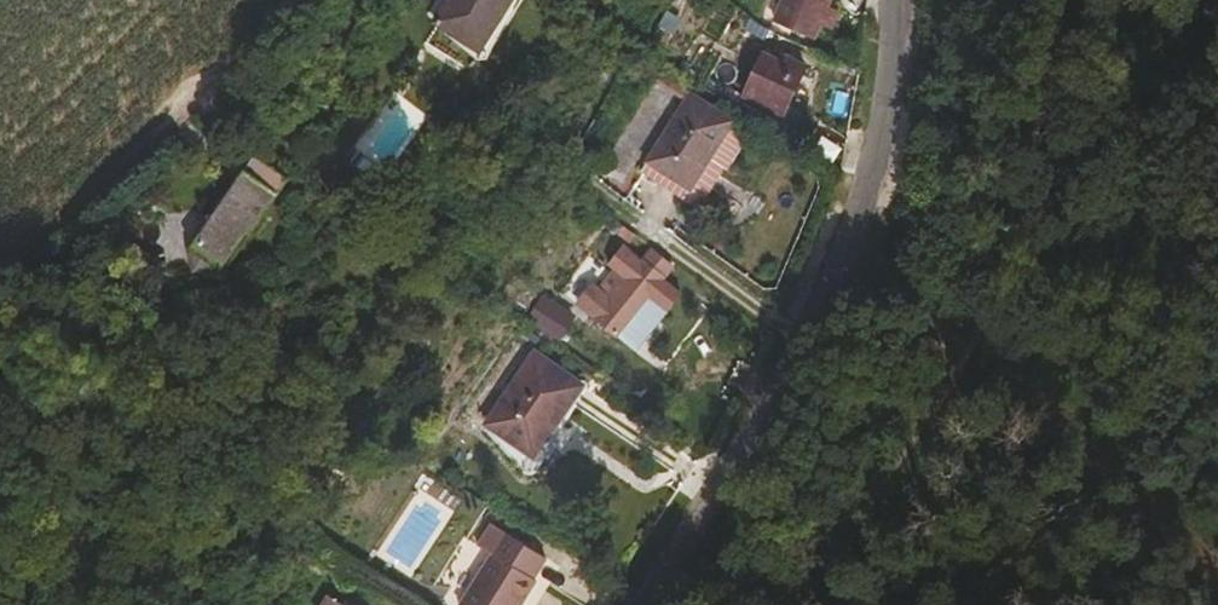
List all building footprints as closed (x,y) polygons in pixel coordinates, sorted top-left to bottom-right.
[(509,0),(450,0),(437,19),(478,47),(509,0)] [(828,0),(782,0),(773,21),(813,37),(818,25),(825,9),(828,0)] [(828,29),(835,13),(825,9),(818,25),(828,29)] [(782,112),(802,66),(779,56),(776,61),(760,54),(742,94),(782,112)] [(686,191),(731,124),(688,97),(645,163),(686,191)] [(835,171),(840,148),(808,127),(796,145),(835,171)] [(255,237),(290,183),(254,159),(195,251),(224,269),(247,231),(255,237)] [(231,275),(255,237),(247,231),(224,269),(231,275)] [(224,269),(195,251),(200,274),(224,269)] [(615,335),(660,276),(640,261),(610,299),(596,289),(581,309),(615,335)] [(562,338),(573,311),(537,298),(527,325),(562,338)] [(557,418),(576,389),(530,358),(478,431),(513,470),(518,475),(524,477),(530,476),(532,474),(564,423),(557,418)] [(533,577),(492,549),(489,553),(532,579),(533,577)] [(532,579),(489,553),(457,603),(460,604),(515,604),(532,579)]
